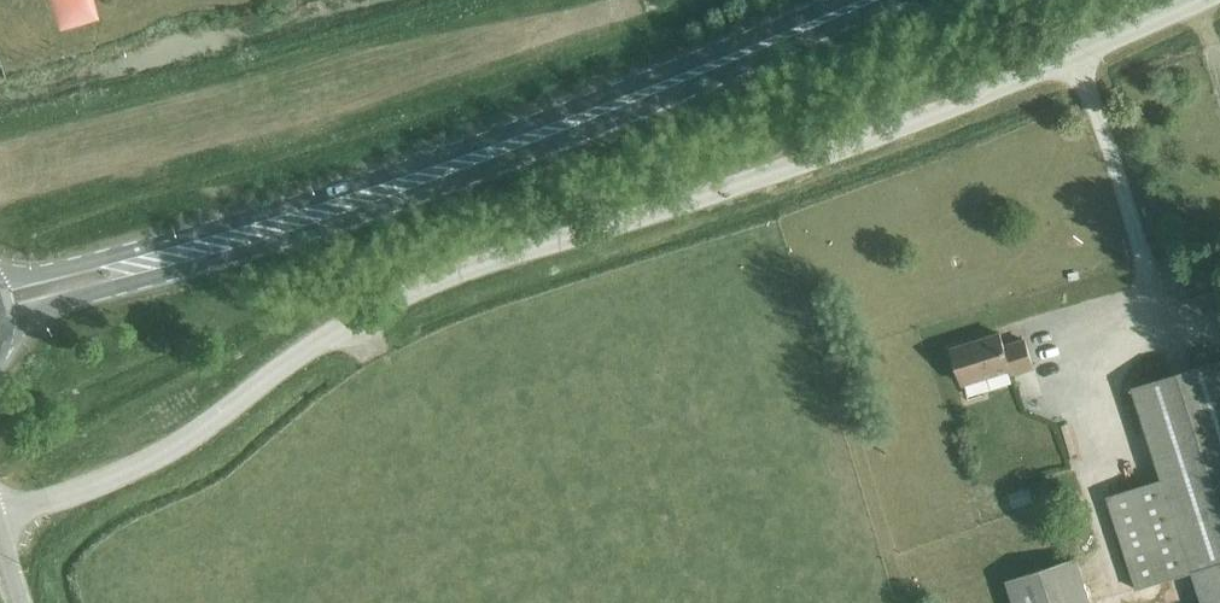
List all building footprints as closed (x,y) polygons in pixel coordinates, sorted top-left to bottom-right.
[(1012,374),(1033,367),(1025,340),(1004,346),(1000,334),(951,349),(962,383),(1010,368),(1012,374)] [(1132,387),(1161,479),(1106,496),(1137,590),(1192,572),(1202,602),(1219,602),(1219,358),(1132,387)] [(1053,479),(1031,485),(1036,499),(1057,493),(1053,479)] [(1075,557),(1006,580),(1013,602),(1090,602),(1075,557)]
